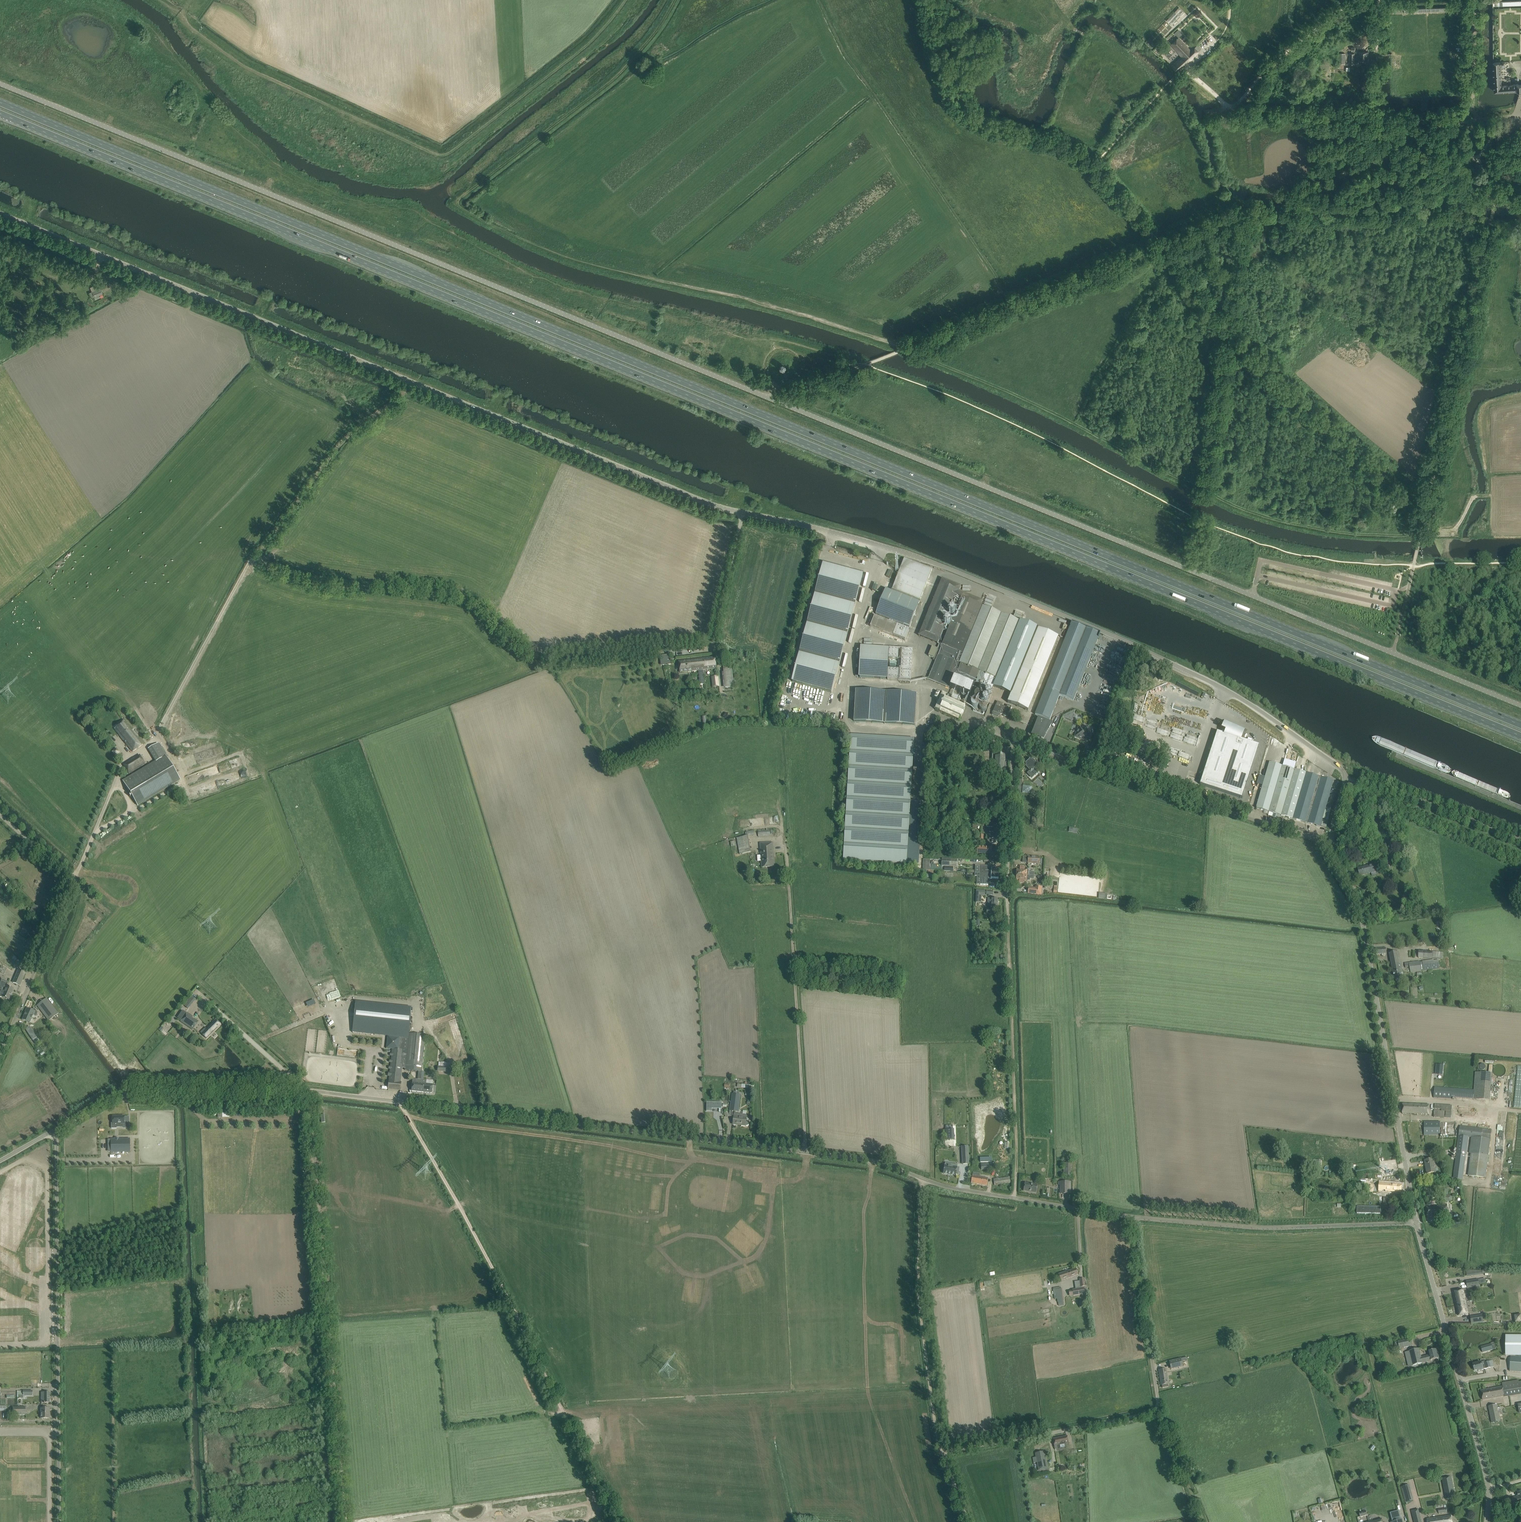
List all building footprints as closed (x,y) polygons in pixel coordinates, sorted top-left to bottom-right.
[(1175,12),(1166,21),(1171,25),(1179,16),(1175,12)] [(1177,72),(1198,52),(1198,51),(1201,48),(1197,45),(1194,47),(1190,49),(1179,37),(1178,37),(1170,45),(1181,57),(1172,66),(1177,72)] [(1359,61),(1368,62),(1368,56),(1368,52),(1359,52),(1359,61)] [(1520,84),(1517,84),(1501,85),(1501,81),(1500,62),(1494,63),(1495,92),(1520,90),(1520,84)] [(90,292),(92,298),(103,293),(99,283),(90,287),(92,291),(90,292)] [(891,590),(920,602),(920,601),(932,570),(904,559),(892,590),(891,590)] [(862,574),(824,564),(792,682),(831,692),(862,574)] [(921,631),(919,636),(921,631),(940,639),(939,642),(940,642),(939,644),(937,643),(938,644),(939,644),(942,645),(940,650),(938,648),(937,649),(932,647),(928,656),(934,658),(933,660),(936,661),(928,679),(947,687),(949,688),(954,676),(967,681),(992,691),(992,692),(994,687),(1012,694),(1039,629),(1030,625),(1029,626),(980,606),(957,596),(959,591),(961,587),(960,586),(960,587),(959,591),(940,584),(942,579),(942,580),(943,579),(942,579),(940,584),(921,631)] [(909,628),(919,602),(886,589),(885,590),(876,614),(876,615),(889,620),(888,622),(874,616),(870,627),(905,640),(909,630),(897,625),(898,623),(909,628)] [(1015,617),(1022,619),(1024,613),(1017,611),(1015,617)] [(1100,634),(1086,628),(1072,623),(1035,715),(1050,720),(1060,695),(1073,701),(1100,634)] [(1012,694),(1008,703),(1029,712),(1059,637),(1039,629),(1012,694)] [(861,647),(859,677),(886,679),(888,648),(861,647)] [(898,659),(898,649),(889,648),(888,658),(898,659)] [(901,668),(900,680),(911,681),(913,650),(902,649),(901,661),(899,661),(898,667),(901,668)] [(679,662),(680,673),(716,669),(715,658),(679,662)] [(887,679),(899,680),(899,670),(888,669),(887,679)] [(732,670),(723,671),(725,689),(734,688),(732,670)] [(954,677),(950,688),(970,696),(974,686),(954,677)] [(917,695),(856,691),(854,722),(915,725),(917,695)] [(962,707),(963,705),(964,703),(942,693),(935,709),(958,720),(959,717),(961,718),(962,715),(964,712),(965,709),(962,707)] [(1007,717),(1008,714),(1011,707),(1007,705),(1006,707),(1002,706),(1003,704),(997,702),(996,706),(996,705),(992,715),(998,717),(999,715),(1000,716),(1000,714),(1003,715),(1005,716),(1007,717)] [(1063,716),(1063,717),(1065,718),(1065,717),(1071,719),(1073,714),(1074,714),(1075,710),(1063,716)] [(132,752),(143,744),(123,719),(117,724),(119,726),(114,729),(132,752)] [(1044,735),(1051,724),(1039,719),(1033,735),(1041,738),(1043,735),(1044,735)] [(1245,732),(1225,723),(1223,722),(1222,723),(1221,724),(1220,725),(1220,727),(1221,728),(1222,729),(1220,733),(1217,732),(1200,784),(1242,798),(1259,745),(1240,739),(1241,737),(1243,738),(1243,737),(1245,732)] [(1089,728),(1080,725),(1079,727),(1078,727),(1077,731),(1078,731),(1078,732),(1077,731),(1074,737),(1080,739),(1080,738),(1085,740),(1086,737),(1090,738),(1094,729),(1090,727),(1089,728)] [(993,750),(993,743),(985,743),(985,738),(986,738),(985,738),(985,739),(979,739),(978,744),(985,744),(984,750),(993,750)] [(158,744),(149,749),(156,763),(166,757),(158,744)] [(1004,771),(1004,764),(1004,755),(996,755),(995,752),(992,752),(992,762),(993,762),(993,769),(992,775),(999,775),(999,779),(1004,779),(1004,775),(1005,775),(1005,771),(1004,771)] [(140,755),(124,765),(129,773),(145,764),(140,755)] [(181,780),(166,757),(156,763),(123,782),(137,806),(181,780)] [(1027,763),(1025,765),(1030,771),(1027,773),(1028,774),(1032,778),(1038,773),(1038,772),(1035,769),(1034,768),(1037,766),(1036,764),(1038,762),(1034,759),(1033,761),(1031,759),(1029,761),(1028,760),(1026,762),(1027,763)] [(1269,812),(1282,766),(1269,762),(1256,808),(1269,812)] [(1281,815),(1285,800),(1294,769),(1282,766),(1269,812),(1281,815)] [(1297,804),(1306,773),(1294,769),(1285,800),(1297,804)] [(1333,781),(1324,778),(1306,773),(1297,804),(1293,819),(1320,827),(1333,781)] [(1040,775),(1034,781),(1041,787),(1044,784),(1042,782),(1045,779),(1040,775)] [(222,776),(196,789),(199,794),(224,781),(222,776)] [(1293,819),(1297,804),(1285,800),(1281,815),(1293,819)] [(972,826),(982,827),(982,833),(987,833),(988,822),(973,821),(972,826)] [(997,828),(998,823),(988,822),(987,833),(987,837),(1000,838),(1001,830),(996,830),(996,828),(997,828)] [(748,836),(736,838),(739,854),(751,852),(748,836)] [(1000,845),(1000,838),(987,837),(987,844),(1000,845)] [(773,842),(760,843),(762,868),(774,867),(773,842)] [(958,859),(950,859),(942,859),(942,866),(944,866),(949,867),(957,867),(958,859)] [(1360,876),(1371,873),(1372,876),(1377,875),(1378,874),(1379,872),(1378,871),(1378,870),(1377,870),(1376,870),(1374,864),(1358,868),(1360,876)] [(979,873),(999,874),(999,868),(989,868),(989,866),(979,866),(979,873)] [(1029,870),(1024,869),(1024,866),(1020,866),(1020,869),(1016,869),(1016,874),(1030,875),(1034,875),(1034,872),(1029,872),(1029,870)] [(998,879),(999,874),(979,873),(974,873),(974,876),(981,877),(980,885),(988,885),(988,879),(998,879)] [(1030,880),(1030,875),(1016,874),(1016,880),(1019,880),(1019,883),(1023,883),(1023,880),(1030,880)] [(1041,895),(1042,887),(1035,886),(1035,888),(1029,887),(1028,894),(1041,895)] [(985,896),(985,891),(976,890),(976,893),(976,902),(981,903),(981,896),(985,896)] [(993,907),(997,907),(998,899),(991,898),(988,898),(987,907),(991,907),(990,910),(987,909),(986,914),(993,914),(993,910),(993,907)] [(33,905),(30,912),(37,916),(40,908),(33,905)] [(23,927),(20,935),(27,938),(30,930),(23,927)] [(1395,981),(1403,979),(1401,973),(1403,973),(1399,952),(1390,953),(1395,981)] [(1439,968),(1439,962),(1438,960),(1434,961),(1434,960),(1422,961),(1423,970),(1439,968)] [(1420,961),(1406,963),(1405,963),(1405,967),(1406,966),(1409,966),(1410,968),(1410,972),(1421,970),(1420,961)] [(25,973),(18,970),(13,983),(20,986),(25,973)] [(337,986),(336,978),(325,981),(326,986),(324,986),(326,993),(338,991),(337,986)] [(2,980),(0,984),(0,989),(2,990),(0,994),(0,996),(9,1000),(13,989),(8,987),(9,983),(2,980)] [(189,1009),(197,1000),(192,995),(184,1005),(189,1009)] [(344,997),(331,1001),(333,1006),(345,1003),(344,997)] [(58,1014),(46,998),(37,1005),(49,1021),(58,1014)] [(409,1033),(411,1007),(355,1002),(353,1027),(408,1033),(409,1033)] [(30,1023),(33,1015),(36,1016),(38,1013),(34,1008),(31,1010),(27,1008),(25,1012),(26,1013),(23,1020),(30,1023)] [(186,1013),(181,1020),(193,1029),(198,1022),(198,1021),(195,1019),(186,1013)] [(202,1033),(207,1038),(221,1024),(216,1019),(202,1033)] [(405,1068),(405,1070),(419,1071),(422,1072),(425,1038),(425,1035),(409,1033),(408,1033),(408,1039),(405,1068)] [(387,1038),(386,1048),(392,1049),(392,1051),(391,1060),(391,1063),(390,1067),(390,1069),(389,1081),(388,1089),(400,1090),(401,1082),(400,1082),(401,1078),(400,1078),(402,1067),(405,1068),(408,1039),(387,1036),(387,1038)] [(1475,1072),(1474,1090),(1473,1099),(1490,1100),(1492,1074),(1475,1072)] [(421,1079),(418,1079),(413,1079),(411,1091),(422,1092),(423,1084),(421,1084),(421,1079)] [(432,1093),(433,1081),(421,1079),(421,1084),(423,1084),(422,1092),(432,1093)] [(1434,1097),(1434,1098),(1452,1099),(1452,1098),(1453,1089),(1435,1087),(1434,1097)] [(738,1111),(740,1095),(732,1094),(730,1110),(733,1111),(738,1111)] [(707,1102),(706,1111),(712,1111),(712,1108),(719,1109),(719,1107),(722,1107),(722,1102),(707,1102)] [(1429,1115),(1429,1105),(1402,1104),(1402,1114),(1429,1115)] [(1451,1114),(1452,1106),(1452,1105),(1435,1104),(1435,1109),(1442,1109),(1441,1110),(1434,1110),(1434,1112),(1434,1113),(1434,1117),(1445,1118),(1446,1114),(1451,1114)] [(222,1113),(230,1113),(230,1105),(218,1105),(218,1117),(222,1117),(222,1113)] [(746,1126),(747,1126),(748,1126),(749,1125),(749,1124),(748,1123),(747,1122),(746,1122),(747,1115),(746,1115),(742,1114),(740,1114),(740,1115),(734,1114),(734,1115),(733,1115),(732,1123),(733,1123),(733,1125),(737,1125),(737,1124),(741,1124),(741,1126),(746,1126)] [(112,1123),(112,1128),(116,1128),(116,1124),(122,1124),(124,1124),(124,1116),(112,1116),(112,1123)] [(1424,1122),(1424,1135),(1440,1135),(1440,1122),(1424,1122)] [(954,1139),(954,1129),(953,1129),(953,1125),(945,1125),(946,1130),(946,1139),(954,1139)] [(1460,1127),(1459,1135),(1469,1136),(1471,1137),(1473,1137),(1491,1139),(1492,1130),(1460,1127)] [(1458,1135),(1453,1178),(1462,1179),(1466,1154),(1467,1154),(1467,1153),(1469,1136),(1459,1135),(1458,1135)] [(1472,1152),(1470,1176),(1486,1178),(1488,1164),(1489,1164),(1490,1156),(1489,1155),(1491,1139),(1473,1137),(1471,1152),(1472,1152)] [(115,1139),(111,1139),(111,1152),(130,1152),(130,1138),(119,1139),(119,1138),(115,1138),(115,1139)] [(1436,1172),(1434,1159),(1425,1160),(1425,1164),(1426,1164),(1427,1169),(1426,1169),(1427,1174),(1436,1172)] [(957,1165),(949,1164),(949,1166),(945,1165),(945,1168),(944,1168),(943,1172),(944,1172),(943,1173),(956,1175),(956,1174),(957,1175),(958,1172),(959,1172),(959,1168),(957,1167),(957,1165)] [(999,1175),(998,1186),(1007,1187),(1010,1171),(1002,1170),(1001,1176),(999,1175)] [(988,1178),(979,1177),(979,1173),(973,1172),(971,1183),(987,1186),(988,1178)] [(1058,1182),(1058,1185),(1061,1185),(1061,1194),(1069,1194),(1071,1194),(1071,1182),(1068,1182),(1058,1182)] [(1036,1193),(1037,1185),(1025,1183),(1024,1191),(1036,1193)] [(1401,1193),(1402,1186),(1402,1185),(1379,1183),(1379,1191),(1382,1191),(1382,1190),(1385,1191),(1401,1193)] [(1447,1205),(1426,1206),(1427,1217),(1448,1216),(1447,1205)] [(1058,1274),(1060,1280),(1078,1274),(1076,1268),(1058,1274)] [(1478,1280),(1466,1282),(1467,1288),(1479,1286),(1478,1280)] [(1085,1294),(1084,1288),(1072,1290),(1073,1296),(1080,1295),(1080,1297),(1083,1297),(1083,1294),(1085,1294)] [(1463,1290),(1453,1292),(1458,1316),(1470,1313),(1466,1298),(1464,1298),(1463,1290)] [(1520,1322),(1520,1314),(1513,1314),(1513,1322),(1520,1322)] [(1471,1323),(1483,1321),(1482,1315),(1470,1317),(1471,1323)] [(1506,1335),(1506,1355),(1520,1356),(1520,1336),(1506,1335)] [(1398,1341),(1400,1348),(1413,1345),(1411,1338),(1398,1341)] [(1492,1350),(1491,1344),(1481,1347),(1483,1352),(1492,1350)] [(1419,1349),(1414,1350),(1410,1351),(1408,1352),(1412,1366),(1430,1361),(1436,1359),(1437,1360),(1438,1359),(1438,1358),(1439,1358),(1437,1349),(1428,1351),(1429,1355),(1421,1357),(1419,1349)] [(1511,1357),(1510,1371),(1520,1372),(1520,1357),(1511,1357)] [(1182,1367),(1181,1359),(1169,1361),(1171,1368),(1176,1367),(1176,1368),(1182,1367)] [(1481,1362),(1473,1364),(1475,1371),(1479,1370),(1479,1371),(1491,1367),(1489,1362),(1486,1363),(1485,1361),(1481,1362)] [(1168,1384),(1166,1369),(1159,1370),(1161,1385),(1162,1385),(1162,1388),(1168,1387),(1168,1384)] [(1481,1391),(1483,1400),(1520,1393),(1520,1381),(1519,1382),(1518,1380),(1502,1383),(1503,1387),(1481,1391)] [(41,1403),(45,1403),(49,1403),(49,1393),(42,1393),(41,1403)] [(20,1407),(20,1405),(18,1405),(18,1407),(11,1407),(12,1415),(25,1415),(25,1407),(20,1407)] [(1497,1405),(1489,1407),(1492,1423),(1500,1421),(1499,1417),(1499,1414),(1502,1413),(1500,1406),(1497,1407),(1497,1405)] [(41,1409),(41,1419),(50,1419),(50,1409),(41,1409)] [(1067,1436),(1053,1439),(1055,1449),(1069,1447),(1067,1436)] [(1035,1453),(1040,1474),(1050,1472),(1049,1468),(1048,1468),(1044,1452),(1035,1453)] [(1455,1497),(1451,1477),(1442,1479),(1446,1499),(1455,1497)] [(1413,1501),(1409,1485),(1401,1487),(1406,1503),(1413,1501)] [(1517,1492),(1518,1497),(1512,1498),(1514,1505),(1520,1504),(1520,1491),(1517,1492)] [(1411,1511),(1414,1521),(1415,1521),(1421,1520),(1418,1509),(1411,1511)]
